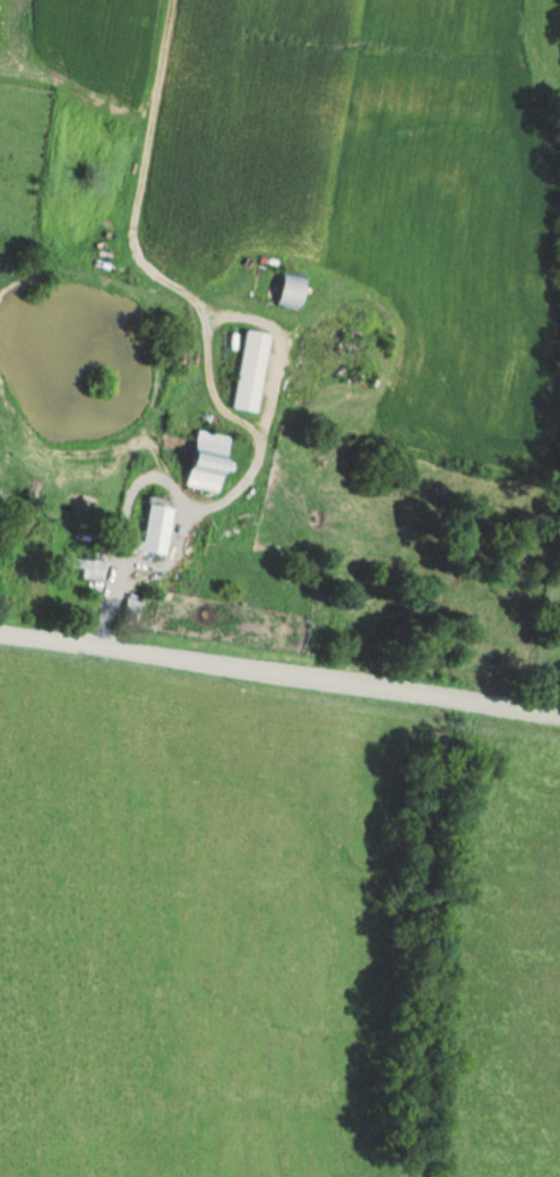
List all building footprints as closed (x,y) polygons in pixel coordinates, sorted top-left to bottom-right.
[(262,411),(275,331),(249,326),(236,406),(262,411)] [(230,455),(234,433),(200,428),(190,485),(223,490),(226,468),(237,470),(239,456),(230,455)] [(176,500),(151,497),(143,548),(168,552),(176,500)]
